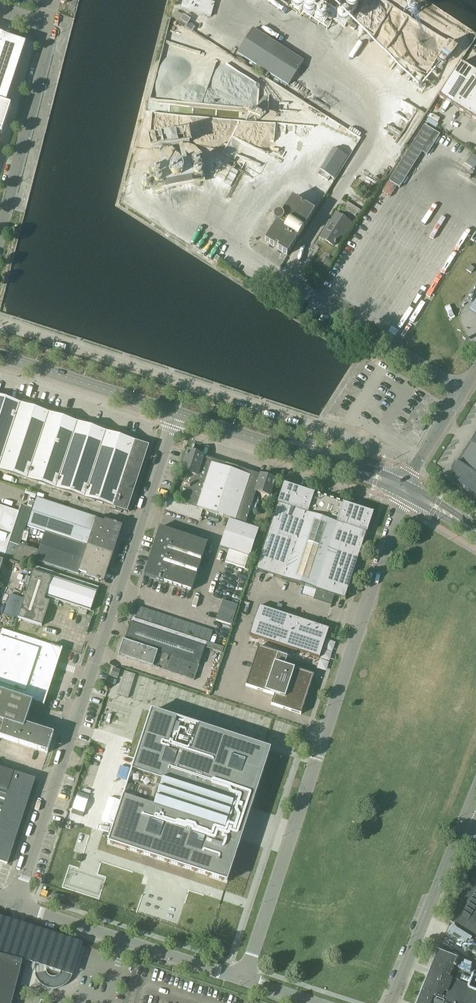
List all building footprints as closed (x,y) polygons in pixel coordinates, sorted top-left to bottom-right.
[(182,7),(212,15),(216,2),(210,0),(184,0),(182,7)] [(348,0),(322,0),(310,18),(311,19),(319,7),(326,12),(319,23),(320,24),(327,13),(335,17),(327,29),(328,30),(348,0)] [(350,0),(342,13),(351,19),(359,6),(350,0)] [(172,17),(180,21),(183,16),(175,12),(172,17)] [(191,20),(184,16),(181,21),(188,26),(191,20)] [(237,53),(256,65),(254,69),(267,77),(269,73),(288,85),(303,62),(252,29),(237,53)] [(1,134),(10,106),(6,105),(26,44),(3,37),(3,36),(0,35),(0,133),(1,134)] [(460,63),(439,97),(445,101),(451,105),(452,105),(461,92),(463,88),(474,71),(473,71),(467,67),(460,63)] [(463,88),(475,96),(475,95),(475,73),(474,71),(463,88)] [(461,92),(452,105),(452,106),(458,109),(465,113),(473,100),(475,96),(463,88),(461,92)] [(465,113),(465,114),(471,117),(475,121),(475,97),(475,96),(473,100),(465,113)] [(424,125),(389,181),(400,188),(428,142),(433,145),(440,135),(435,132),(424,125)] [(148,138),(150,152),(192,144),(189,130),(148,138)] [(466,162),(475,169),(475,156),(472,153),(466,162)] [(169,167),(150,171),(154,190),(163,188),(165,188),(165,189),(192,184),(192,182),(193,182),(203,180),(202,179),(201,179),(200,172),(201,172),(201,170),(200,171),(198,163),(199,163),(199,162),(190,163),(182,165),(181,165),(181,166),(169,168),(169,167)] [(328,181),(330,177),(320,170),(317,175),(328,181)] [(276,224),(265,241),(287,255),(315,212),(314,212),(292,198),(281,215),(279,214),(277,214),(275,215),(274,217),(273,219),(273,221),(274,222),(276,224)] [(368,204),(359,199),(358,198),(356,202),(351,198),(348,202),(347,202),(343,208),(355,216),(357,213),(359,214),(361,212),(362,213),(368,204)] [(336,213),(321,238),(333,246),(340,235),(343,237),(351,223),(336,213)] [(322,263),(329,267),(333,260),(327,256),(322,263)] [(471,273),(474,268),(469,265),(466,270),(471,273)] [(454,316),(449,305),(445,307),(450,318),(454,316)] [(115,509),(115,511),(121,513),(121,511),(127,512),(149,446),(0,397),(0,471),(115,509)] [(457,462),(455,461),(455,462),(457,463),(455,467),(455,470),(455,474),(456,478),(458,481),(461,483),(460,485),(461,485),(462,483),(475,492),(475,433),(457,462)] [(169,498),(165,510),(188,517),(201,522),(202,518),(200,518),(203,510),(245,524),(252,503),(254,497),(256,492),(269,496),(273,486),(274,484),(273,484),(274,480),(261,475),(260,476),(203,457),(203,456),(188,451),(181,470),(194,475),(193,479),(191,479),(188,487),(184,497),(183,503),(169,498)] [(367,533),(368,528),(373,513),(284,484),(278,504),(256,570),(345,600),(345,599),(366,533),(367,533)] [(28,525),(46,532),(76,542),(110,553),(118,527),(96,520),(97,518),(37,498),(28,525)] [(5,556),(5,553),(9,543),(19,546),(32,509),(26,507),(21,505),(19,512),(0,506),(0,554),(5,556)] [(249,557),(250,557),(258,529),(229,520),(220,547),(229,550),(249,557)] [(144,574),(145,575),(192,590),(208,543),(159,528),(144,574)] [(258,529),(250,557),(254,558),(263,531),(258,529)] [(76,542),(46,532),(36,560),(78,574),(79,572),(101,579),(110,553),(76,542)] [(229,550),(225,562),(245,569),(249,557),(229,550)] [(250,570),(254,558),(250,557),(249,557),(245,569),(250,570)] [(34,567),(17,619),(41,626),(49,602),(58,605),(59,601),(78,607),(77,611),(87,614),(88,610),(90,611),(95,594),(96,594),(98,588),(34,567)] [(220,607),(236,612),(238,605),(223,600),(220,607)] [(319,658),(329,629),(259,606),(250,636),(319,658)] [(138,607),(135,618),(140,620),(144,608),(138,607)] [(220,607),(218,614),(234,619),(236,612),(220,607)] [(140,620),(146,622),(150,610),(144,608),(140,620)] [(156,612),(150,610),(146,622),(152,624),(156,612)] [(152,624),(158,625),(161,614),(156,612),(152,624)] [(161,614),(158,625),(163,627),(167,616),(161,614)] [(231,625),(234,619),(218,614),(216,620),(231,625)] [(173,618),(167,616),(163,627),(169,629),(173,618)] [(207,642),(133,618),(131,623),(125,641),(123,640),(118,655),(194,681),(207,642)] [(173,618),(169,629),(175,631),(178,620),(173,618)] [(184,622),(178,620),(175,631),(180,633),(184,622)] [(190,623),(184,622),(180,633),(186,635),(190,623)] [(196,625),(190,623),(186,635),(192,637),(196,625)] [(196,625),(192,637),(198,639),(201,627),(196,625)] [(201,627),(198,639),(203,641),(207,629),(201,627)] [(32,702),(42,705),(61,648),(2,629),(0,636),(0,691),(23,699),(32,702)] [(209,642),(213,631),(207,629),(203,641),(209,642)] [(282,708),(283,708),(289,710),(290,711),(291,711),(300,714),(301,714),(301,713),(304,705),(304,704),(307,695),(308,694),(307,694),(310,686),(311,685),(310,685),(313,676),(314,675),(313,675),(304,672),(303,672),(294,669),(295,669),(294,669),(285,666),(288,658),(288,656),(287,656),(278,653),(277,653),(269,650),(268,650),(260,647),(258,647),(258,648),(255,657),(252,666),(252,667),(249,675),(249,676),(246,685),(246,686),(247,686),(255,689),(256,689),(258,690),(263,692),(265,692),(266,693),(266,692),(274,695),(272,704),(272,703),(271,705),(272,705),(281,708),(282,708)] [(120,672),(114,669),(111,677),(118,679),(120,672)] [(135,675),(124,671),(117,695),(128,698),(135,675)] [(27,747),(47,753),(54,734),(25,725),(32,702),(23,699),(0,691),(0,738),(27,747)] [(111,834),(107,844),(127,851),(127,850),(140,854),(137,863),(192,881),(195,872),(208,876),(207,877),(227,884),(237,853),(236,853),(240,841),(241,841),(241,840),(240,839),(241,837),(238,836),(247,809),(250,810),(251,807),(252,808),(271,750),(203,728),(202,730),(190,727),(191,724),(151,711),(136,758),(133,770),(132,770),(131,772),(125,791),(124,792),(118,811),(118,813),(119,813),(112,834),(111,834)] [(6,864),(7,865),(35,780),(14,773),(0,769),(0,862),(6,864)] [(450,922),(475,938),(475,856),(450,922)] [(474,975),(475,970),(475,969),(457,961),(457,960),(437,952),(417,1002),(475,1002),(475,976),(474,975)] [(22,961),(0,955),(0,1002),(12,1002),(22,961)]
